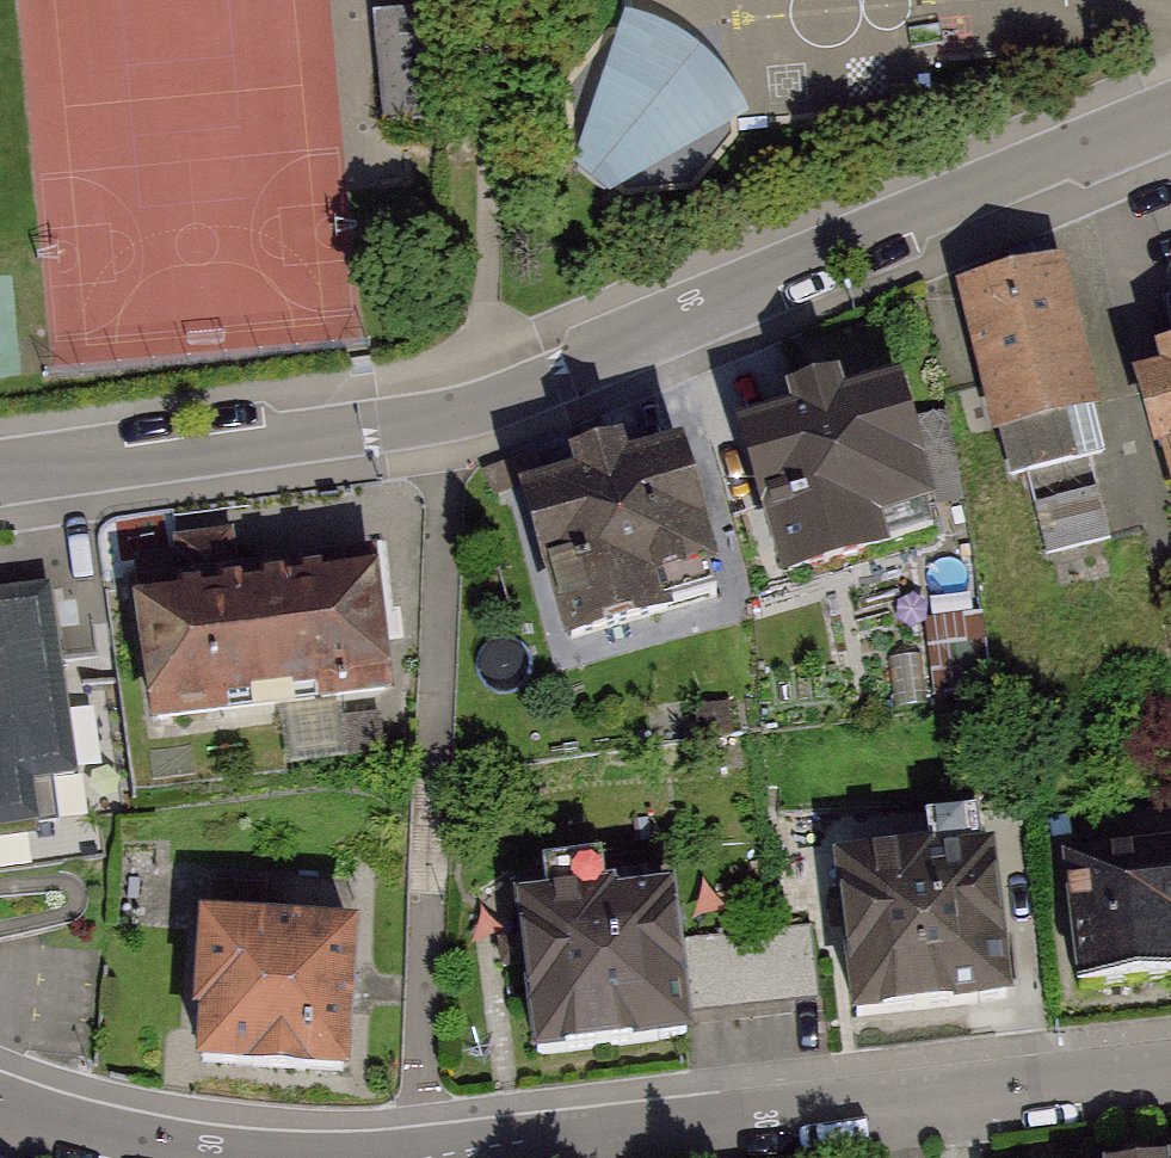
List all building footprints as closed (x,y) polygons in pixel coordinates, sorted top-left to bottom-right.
[(371,3),(381,120),(461,113),(451,0),(410,0),(371,3)] [(662,30),(623,21),(573,176),(611,201),(750,125),(727,82),(701,55),(662,30)] [(1057,270),(966,292),(1011,473),(1101,451),(1057,270)] [(1141,387),(1158,448),(1168,445),(1170,454),(1170,354),(1164,356),(1170,378),(1141,387)] [(802,421),(748,437),(789,576),(934,533),(893,394),(838,410),(833,392),(797,403),(802,421)] [(547,475),(538,451),(487,471),(497,495),(547,475)] [(585,484),(532,500),(573,638),(718,596),(676,456),(620,472),(616,456),(580,467),(585,484)] [(1111,539),(1098,488),(1033,504),(1046,555),(1111,539)] [(179,555),(134,561),(156,721),(388,690),(371,558),(236,576),(230,533),(177,540),(179,555)] [(60,821),(54,778),(75,776),(50,586),(0,593),(0,829),(60,821)] [(982,617),(931,623),(939,685),(990,679),(982,617)] [(1063,861),(1076,989),(1170,979),(1170,850),(1063,861)] [(983,865),(832,882),(849,1015),(997,998),(983,865)] [(663,904),(508,918),(521,1058),(676,1044),(663,904)] [(349,945),(201,931),(188,1071),(336,1084),(349,945)] [(699,948),(699,994),(733,994),(733,948),(699,948)]
